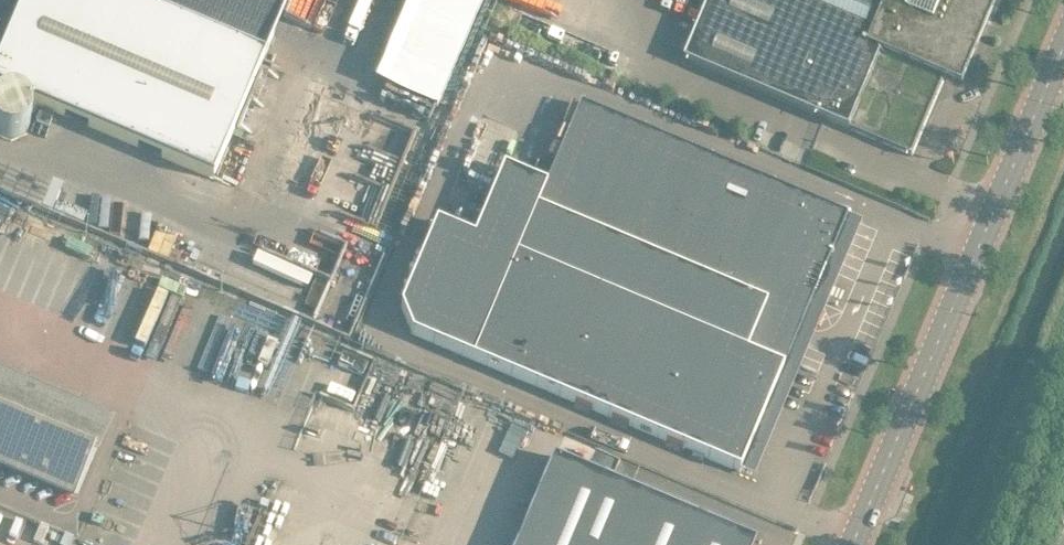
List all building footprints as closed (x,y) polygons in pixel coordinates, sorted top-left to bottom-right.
[(213,176),(265,54),(288,0),(22,0),(0,53),(0,86),(213,176)] [(685,58),(912,153),(963,31),(966,23),(965,15),(972,0),(710,0),(685,58)] [(12,93),(11,93),(10,93),(9,93),(8,93),(7,94),(6,94),(5,94),(4,95),(3,95),(2,95),(1,96),(0,97),(0,131),(1,132),(2,132),(3,133),(4,133),(5,134),(6,134),(7,134),(8,135),(9,135),(10,135),(11,135),(12,135),(13,135),(14,135),(15,135),(16,135),(17,134),(18,134),(19,134),(20,133),(21,133),(22,132),(23,132),(24,131),(25,131),(25,130),(26,130),(27,129),(28,128),(28,127),(29,126),(30,126),(30,125),(31,124),(31,123),(31,122),(32,121),(32,120),(32,119),(33,118),(33,117),(33,116),(33,115),(33,114),(33,113),(33,112),(33,111),(33,110),(32,109),(32,108),(32,107),(31,106),(31,105),(31,104),(30,103),(30,102),(29,102),(28,101),(28,100),(27,99),(26,98),(25,98),(25,97),(24,97),(23,96),(22,96),(21,95),(20,95),(19,94),(18,94),(17,94),(16,93),(15,93),(14,93),(13,93),(12,93)] [(412,331),(740,469),(847,214),(580,101),(546,183),(504,165),(474,235),(437,219),(401,304),(412,331)] [(0,375),(0,459),(77,491),(107,420),(0,375)] [(515,544),(753,544),(756,539),(553,454),(515,544)]
